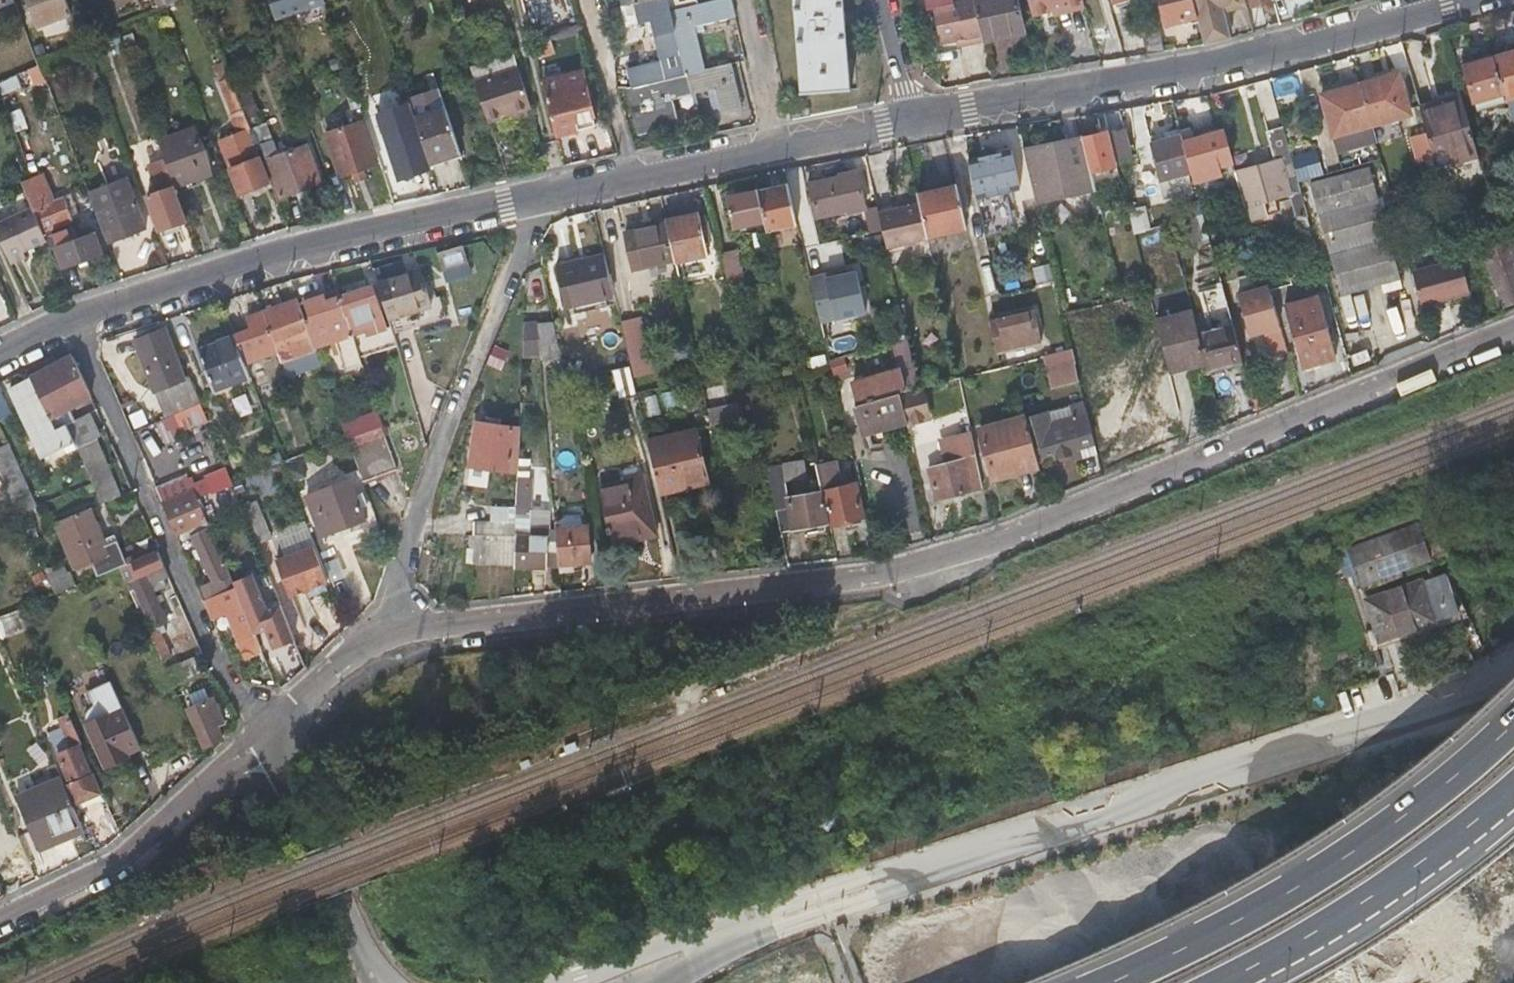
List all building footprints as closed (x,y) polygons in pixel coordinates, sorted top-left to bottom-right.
[(36,26),(71,13),(66,0),(26,0),(36,26)] [(624,82),(616,85),(617,90),(625,88),(638,133),(679,123),(674,97),(712,87),(718,112),(739,107),(728,61),(704,67),(693,23),(733,12),(731,0),(620,0),(626,22),(649,16),(653,32),(656,44),(658,55),(642,59),(641,53),(626,57),(631,80),(624,82)] [(798,91),(850,89),(844,0),(793,0),(798,91)] [(971,0),(930,0),(940,44),(964,39),(965,45),(981,42),(971,0)] [(1017,9),(1015,0),(971,0),(981,42),(1023,33),(1017,9)] [(1031,14),(1051,9),(1070,4),(1072,12),(1084,9),(1081,0),(1028,0),(1031,14)] [(1185,20),(1183,15),(1195,13),(1192,0),(1158,0),(1164,24),(1185,20)] [(1203,45),(1206,44),(1230,38),(1224,12),(1245,6),(1243,0),(1192,0),(1195,13),(1196,17),(1203,45)] [(1072,12),(1070,4),(1051,9),(1053,17),(1072,12)] [(1138,25),(1141,40),(1145,55),(1162,52),(1155,22),(1138,25)] [(468,58),(488,118),(532,104),(514,54),(507,30),(483,38),(487,52),(468,58)] [(656,44),(653,32),(643,35),(646,47),(656,44)] [(551,42),(544,44),(536,47),(539,57),(554,52),(551,42)] [(1503,90),(1508,108),(1513,107),(1513,50),(1493,56),(1503,90)] [(17,74),(40,64),(36,55),(0,70),(0,81),(17,74)] [(1472,98),(1503,90),(1493,56),(1462,65),(1472,98)] [(20,87),(32,82),(43,78),(39,67),(16,78),(20,87)] [(557,134),(576,129),(595,124),(581,73),(543,84),(557,134)] [(1396,73),(1358,84),(1369,125),(1408,114),(1396,73)] [(238,132),(219,140),(241,194),(268,184),(246,129),(249,128),(242,110),(229,79),(218,83),(238,132)] [(1338,152),(1356,147),(1374,142),(1369,125),(1358,84),(1321,94),(1338,152)] [(1459,94),(1435,100),(1437,106),(1461,99),(1459,94)] [(1477,156),(1469,128),(1461,99),(1437,106),(1435,100),(1418,105),(1435,167),(1477,156)] [(421,134),(430,162),(462,151),(447,108),(415,119),(421,134)] [(1109,129),(1110,134),(1116,160),(1131,156),(1122,117),(1107,121),(1109,129)] [(360,122),(342,128),(325,135),(341,178),(375,166),(360,122)] [(172,180),(175,188),(211,174),(194,126),(157,140),(165,161),(172,180)] [(324,185),(316,165),(309,145),(297,150),(291,136),(273,143),(266,126),(251,132),(263,162),(268,161),(284,200),(324,185)] [(1274,161),(1235,172),(1239,186),(1248,218),(1278,211),(1274,197),(1291,193),(1298,217),(1307,215),(1283,127),(1267,132),(1274,161)] [(1183,142),(1196,138),(1193,130),(1180,133),(1182,139),(1183,142)] [(1167,134),(1169,142),(1182,139),(1180,133),(1180,131),(1167,134)] [(1239,186),(1235,172),(1223,131),(1196,138),(1183,142),(1192,175),(1194,184),(1220,177),(1222,184),(1229,182),(1230,188),(1239,186)] [(398,178),(415,173),(432,167),(430,162),(421,134),(388,147),(398,178)] [(1116,160),(1110,134),(1102,136),(1083,141),(1091,173),(1118,166),(1116,160)] [(1025,155),(1033,189),(1038,209),(1096,195),(1094,185),(1091,173),(1083,141),(1082,138),(1024,151),(1025,155)] [(1187,176),(1192,175),(1183,142),(1182,139),(1169,142),(1152,146),(1166,199),(1191,192),(1187,176)] [(1033,189),(1025,155),(969,169),(977,203),(1033,189)] [(172,189),(175,188),(172,180),(165,161),(149,167),(156,188),(150,190),(152,195),(147,197),(160,232),(167,229),(185,222),(172,189)] [(1302,182),(1326,176),(1323,163),(1299,169),(1302,182)] [(1343,218),(1380,207),(1369,167),(1309,184),(1340,295),(1362,288),(1343,218)] [(843,178),(827,182),(811,186),(818,216),(866,205),(857,172),(842,175),(843,178)] [(47,242),(50,249),(56,246),(64,266),(101,251),(93,231),(77,238),(72,226),(55,232),(52,226),(72,218),(66,202),(73,199),(70,192),(54,199),(43,173),(21,181),(34,210),(47,242)] [(109,244),(145,231),(127,181),(91,194),(109,244)] [(1094,185),(1096,195),(1098,203),(1108,201),(1104,182),(1094,185)] [(759,190),(766,223),(768,231),(799,225),(789,184),(759,190)] [(967,230),(966,228),(966,225),(956,187),(917,196),(920,205),(927,240),(967,230)] [(734,230),(766,223),(759,190),(727,197),(734,230)] [(920,205),(879,214),(887,249),(928,241),(927,240),(920,205)] [(1362,288),(1369,286),(1399,278),(1380,207),(1343,218),(1362,288)] [(1148,209),(1131,213),(1137,234),(1153,230),(1148,209)] [(0,226),(0,232),(14,266),(28,259),(25,253),(47,242),(34,210),(0,226)] [(666,223),(675,262),(675,264),(709,257),(699,213),(666,221),(666,223)] [(1499,223),(1500,228),(1513,224),(1513,221),(1512,214),(1497,219),(1499,223)] [(1179,223),(1182,235),(1186,246),(1200,243),(1193,219),(1179,223)] [(666,223),(646,228),(625,232),(633,271),(675,262),(666,223)] [(855,265),(854,260),(853,255),(846,256),(840,225),(802,234),(816,294),(833,285),(852,280),(849,267),(855,265)] [(1491,244),(1494,254),(1511,249),(1508,240),(1513,239),(1513,226),(1488,233),(1491,244)] [(169,234),(167,229),(160,232),(162,237),(169,234)] [(1469,239),(1462,241),(1455,243),(1459,258),(1473,254),(1469,239)] [(446,283),(475,276),(468,245),(439,252),(446,283)] [(728,282),(744,280),(741,250),(724,252),(728,282)] [(1458,258),(1411,271),(1421,305),(1467,292),(1458,258)] [(570,313),(593,308),(617,302),(607,260),(560,272),(570,313)] [(1497,268),(1494,261),(1488,263),(1503,303),(1513,299),(1513,262),(1497,268)] [(1051,264),(1034,268),(1038,284),(1054,280),(1051,264)] [(448,317),(441,295),(430,299),(420,270),(378,283),(389,318),(407,312),(412,328),(448,317)] [(371,284),(339,293),(352,337),(359,356),(397,344),(392,325),(385,327),(371,284)] [(1244,293),(1257,338),(1267,335),(1273,357),(1292,352),(1273,284),(1244,293)] [(336,287),(297,299),(311,337),(315,347),(316,349),(352,337),(339,293),(336,287)] [(1208,325),(1224,323),(1218,290),(1202,292),(1208,325)] [(1122,302),(1124,309),(1126,316),(1153,309),(1150,295),(1122,302)] [(1303,366),(1319,362),(1335,358),(1318,295),(1286,304),(1303,366)] [(311,337),(297,299),(297,298),(247,317),(252,329),(234,336),(245,362),(292,344),(296,355),(315,347),(311,337)] [(1168,367),(1205,358),(1199,334),(1195,318),(1193,309),(1156,318),(1168,367)] [(1033,312),(1028,314),(989,323),(997,353),(1040,342),(1033,312)] [(525,335),(531,335),(538,334),(537,323),(536,313),(523,314),(525,335)] [(642,316),(622,321),(637,378),(657,372),(642,316)] [(537,323),(538,334),(541,358),(559,356),(552,322),(537,323)] [(1207,363),(1208,369),(1243,360),(1233,325),(1199,334),(1205,358),(1207,363)] [(134,340),(144,365),(155,390),(184,378),(162,328),(134,340)] [(245,362),(234,336),(202,348),(217,386),(249,373),(245,362)] [(495,346),(489,365),(503,370),(509,351),(495,346)] [(30,379),(49,418),(65,410),(70,408),(92,399),(74,357),(30,379)] [(1169,373),(1207,363),(1205,358),(1168,367),(1169,373)] [(917,385),(914,372),(911,359),(898,362),(899,369),(855,381),(861,403),(856,404),(862,427),(905,417),(899,389),(917,385)] [(1045,372),(1048,382),(1050,389),(1080,383),(1076,365),(1045,372)] [(630,366),(613,370),(620,398),(637,394),(630,366)] [(164,411),(198,398),(189,376),(184,378),(155,390),(164,411)] [(1145,390),(1154,428),(1171,424),(1181,421),(1171,379),(1152,383),(1150,377),(1142,380),(1145,390)] [(55,430),(49,418),(30,379),(10,389),(42,459),(75,444),(66,424),(55,430)] [(917,385),(899,389),(905,417),(906,418),(924,414),(917,385)] [(1154,428),(1145,390),(1093,403),(1103,441),(1154,428)] [(14,417),(4,391),(0,392),(0,423),(14,417)] [(233,399),(241,418),(256,412),(248,393),(233,399)] [(648,418),(662,414),(657,395),(643,398),(648,418)] [(708,412),(710,418),(711,424),(738,418),(735,405),(708,412)] [(70,422),(65,410),(49,418),(55,430),(66,424),(70,422)] [(1059,448),(1060,452),(1061,455),(1076,451),(1075,449),(1095,445),(1088,416),(1047,425),(1044,412),(1031,415),(1041,452),(1059,448)] [(70,422),(66,424),(75,444),(78,452),(98,442),(95,434),(98,432),(90,414),(70,422)] [(1024,415),(1003,420),(982,425),(994,477),(1037,467),(1024,415)] [(906,418),(905,417),(862,427),(864,434),(907,424),(906,418)] [(1181,421),(1171,424),(1172,431),(1183,428),(1181,421)] [(518,469),(519,453),(519,437),(512,436),(512,428),(476,424),(473,466),(518,469)] [(660,490),(684,485),(709,479),(698,429),(649,441),(660,490)] [(361,475),(377,469),(394,462),(382,430),(349,442),(361,475)] [(985,487),(978,460),(972,433),(949,439),(954,461),(930,466),(937,498),(985,487)] [(846,468),(851,467),(856,466),(849,434),(839,436),(846,468)] [(818,452),(767,464),(782,534),(834,522),(834,521),(821,464),(818,452)] [(26,512),(35,508),(12,456),(0,461),(0,478),(17,516),(26,512)] [(833,461),(821,464),(834,521),(840,524),(844,523),(846,518),(855,517),(856,524),(865,522),(864,515),(868,514),(860,482),(839,486),(833,461)] [(617,541),(630,538),(643,536),(641,528),(657,524),(647,475),(604,484),(617,541)] [(352,521),(358,519),(363,517),(359,505),(362,504),(358,493),(355,495),(348,478),(310,493),(328,538),(355,527),(352,521)] [(517,509),(525,509),(533,509),(534,489),(518,488),(517,509)] [(163,502),(177,534),(184,531),(191,529),(208,521),(200,501),(194,489),(163,502)] [(200,501),(208,521),(208,522),(222,516),(217,505),(222,503),(218,494),(200,501)] [(91,563),(94,570),(97,577),(124,565),(114,541),(105,545),(88,508),(55,523),(76,570),(91,563)] [(1347,543),(1354,561),(1361,578),(1427,553),(1414,517),(1347,543)] [(195,572),(206,598),(236,585),(234,580),(224,559),(208,522),(208,521),(191,529),(207,567),(195,572)] [(577,574),(577,571),(576,569),(591,567),(587,521),(576,523),(561,525),(558,525),(563,576),(577,574)] [(517,533),(517,528),(517,524),(487,522),(487,534),(475,534),(474,561),(516,562),(517,533)] [(658,532),(657,524),(641,528),(643,536),(658,532)] [(309,525),(297,530),(285,536),(317,618),(342,609),(309,525)] [(542,526),(541,534),(549,534),(550,526),(542,526)] [(517,533),(516,562),(516,565),(535,565),(535,568),(545,568),(545,566),(548,566),(549,534),(541,534),(517,533)] [(129,564),(136,578),(163,567),(156,551),(129,564)] [(121,585),(124,589),(126,594),(136,590),(153,628),(166,622),(151,587),(168,579),(163,567),(136,578),(121,585)] [(26,576),(27,577),(0,588),(0,596),(3,603),(47,584),(40,568),(26,575),(26,576)] [(234,580),(236,585),(262,643),(274,637),(279,646),(296,638),(281,603),(269,608),(253,573),(234,580)] [(53,596),(62,592),(72,588),(67,576),(47,584),(53,596)] [(236,585),(206,598),(204,599),(211,615),(228,608),(249,654),(264,648),(262,643),(236,585)] [(155,632),(153,628),(136,590),(126,594),(145,636),(155,632)] [(1473,629),(1461,605),(1448,610),(1460,634),(1473,629)] [(6,616),(13,613),(11,606),(0,611),(0,618),(6,616)] [(23,624),(18,611),(13,613),(6,616),(0,618),(0,634),(23,624)] [(150,646),(158,664),(167,660),(155,632),(145,636),(150,646)] [(156,690),(167,684),(162,672),(158,664),(150,646),(138,651),(156,690)] [(192,659),(162,672),(167,684),(169,687),(198,674),(192,659)] [(184,701),(189,713),(206,705),(200,693),(184,701)] [(202,748),(211,744),(220,740),(214,726),(218,724),(208,703),(206,705),(189,713),(187,713),(202,748)] [(81,727),(91,748),(101,769),(123,759),(121,755),(136,748),(118,709),(81,727)] [(62,746),(63,750),(65,753),(56,757),(68,786),(63,788),(71,806),(99,793),(92,776),(88,777),(76,748),(79,747),(70,727),(60,732),(65,745),(62,746)] [(30,793),(41,819),(52,845),(82,832),(71,806),(63,788),(60,781),(30,793)] [(0,809),(0,830),(11,826),(3,807),(0,809)] [(30,870),(11,826),(0,830),(0,882),(30,870)]
